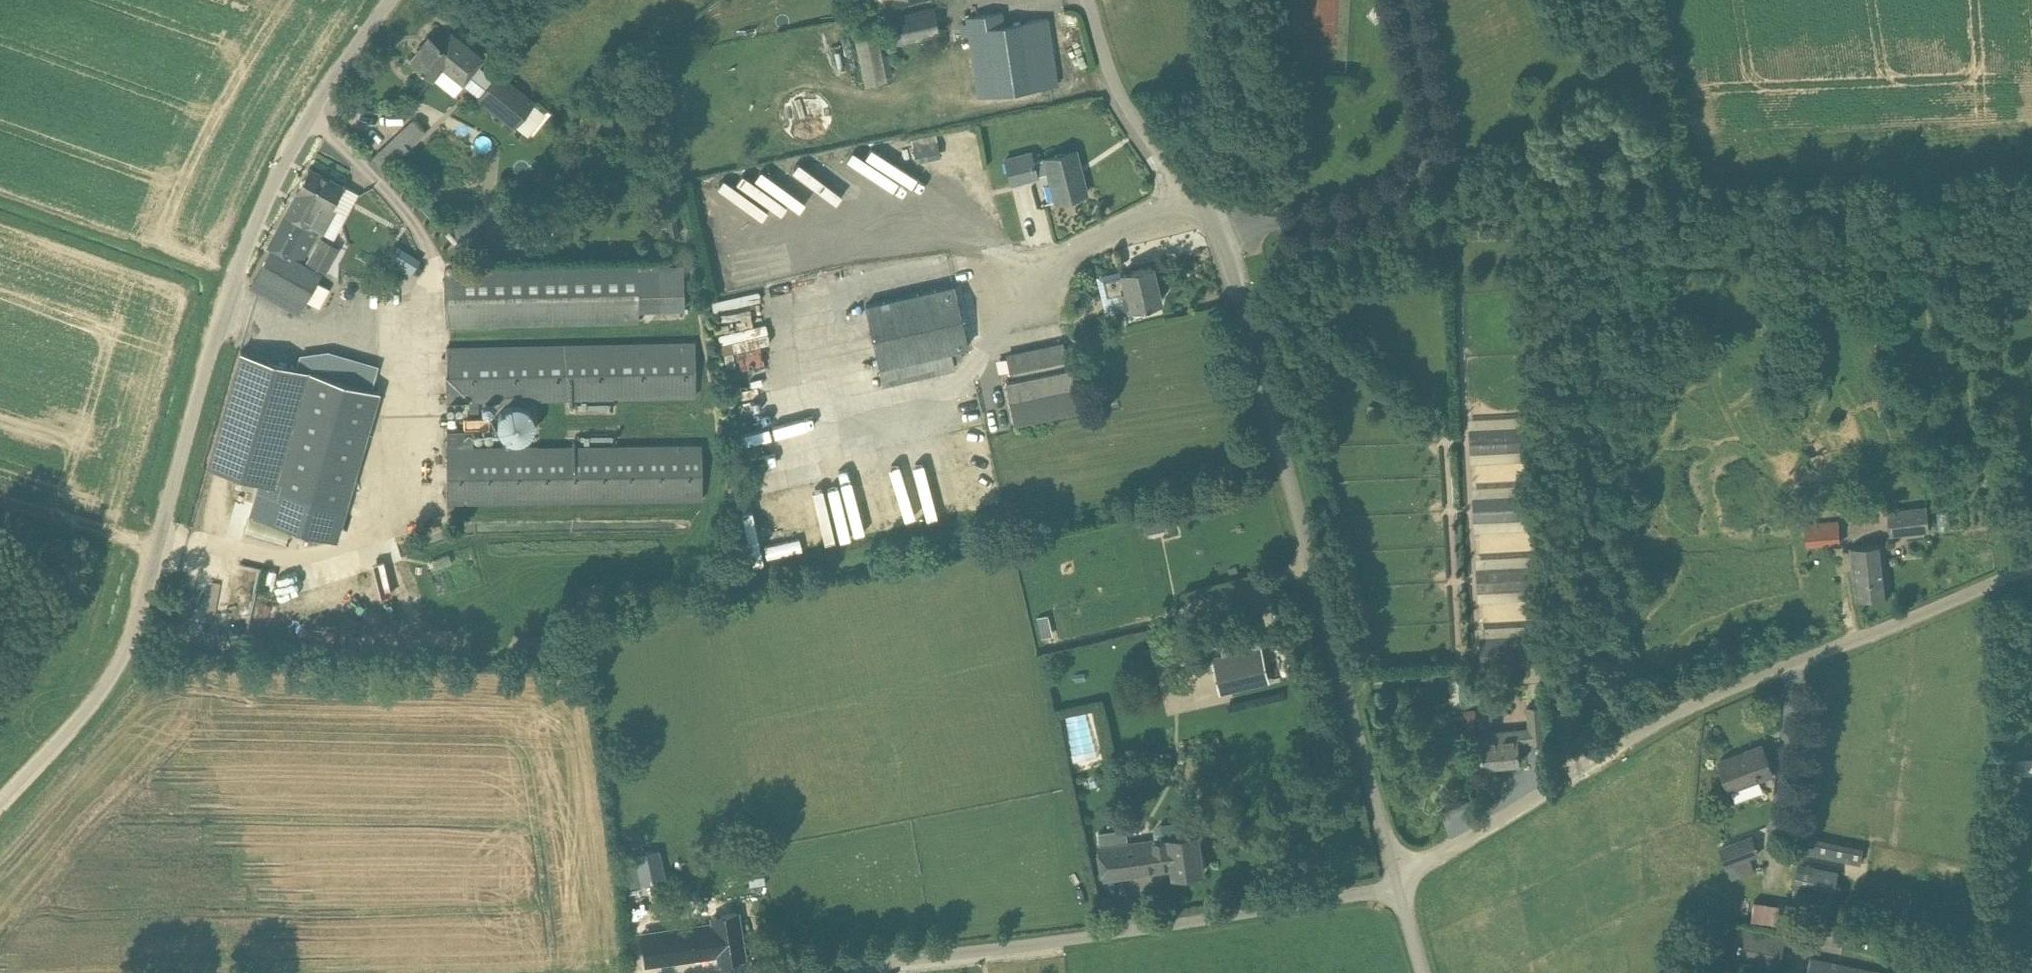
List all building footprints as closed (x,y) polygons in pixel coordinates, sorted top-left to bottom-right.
[(890,17),(896,43),(941,33),(935,7),(890,17)] [(967,16),(970,36),(978,96),(1038,87),(1058,84),(1048,17),(1004,24),(1003,11),(967,16)] [(854,35),(864,86),(887,82),(877,31),(854,35)] [(429,37),(410,60),(426,73),(433,78),(442,67),(464,84),(470,77),(485,88),(494,78),(479,66),(485,59),(452,32),(441,46),(429,37)] [(485,88),(477,98),(514,129),(535,104),(498,73),(494,78),(485,88)] [(781,115),(781,118),(781,120),(782,123),(782,126),(784,128),(785,130),(786,132),(787,133),(789,135),(791,137),(793,139),(796,140),(797,141),(800,141),(802,142),(805,142),(807,142),(810,142),(812,142),(815,141),(817,140),(820,139),(822,137),(824,135),(826,133),(828,131),(829,129),(830,127),(831,124),(832,122),(832,120),(832,117),(832,114),(832,113),(831,110),(831,107),(830,105),(829,103),(827,101),(826,99),(824,97),(822,96),(820,95),(818,93),(815,92),(813,92),(810,91),(808,91),(806,91),(803,91),(800,92),(799,92),(796,93),(794,94),(791,96),(789,97),(787,99),(786,101),(784,104),(783,106),(782,108),(782,110),(781,113),(781,115)] [(374,156),(387,170),(411,149),(409,147),(425,132),(414,120),(398,134),(374,156)] [(1037,176),(1036,175),(1048,172),(1055,201),(1067,197),(1087,192),(1076,150),(1033,161),(1031,152),(1005,159),(1011,183),(1037,176)] [(343,185),(310,167),(268,246),(271,249),(251,286),(260,292),(299,314),(321,275),(309,270),(310,268),(301,263),(318,230),(325,233),(336,211),(330,208),(343,185)] [(747,172),(740,181),(785,212),(791,203),(747,172)] [(338,247),(319,237),(306,261),(325,272),(338,247)] [(389,265),(416,273),(422,254),(395,246),(389,265)] [(1123,275),(1104,280),(1107,296),(1121,293),(1125,309),(1143,305),(1144,307),(1148,306),(1148,304),(1160,301),(1152,266),(1122,273),(1123,275)] [(445,272),(446,325),(639,321),(639,311),(682,310),(682,268),(445,272)] [(952,361),(962,359),(960,348),(967,346),(953,285),(934,289),(866,305),(884,384),(954,368),(952,361)] [(747,359),(748,336),(726,335),(726,359),(747,359)] [(446,347),(447,400),(696,396),(695,343),(446,347)] [(1006,380),(1015,422),(1080,409),(1071,366),(1066,367),(1064,359),(1065,358),(1062,343),(1042,347),(1007,355),(1010,370),(1012,370),(1014,378),(1006,380)] [(260,481),(345,506),(379,391),(240,352),(206,465),(260,481)] [(521,405),(519,404),(517,404),(515,404),(513,405),(511,405),(509,406),(508,407),(505,408),(504,410),(502,411),(501,414),(500,416),(499,419),(499,421),(499,423),(499,425),(500,429),(500,430),(502,433),(503,435),(505,436),(507,437),(508,438),(511,439),(513,440),(515,440),(516,440),(518,440),(520,440),(523,439),(525,439),(527,437),(529,436),(531,434),(532,432),(533,431),(533,430),(534,428),(534,427),(534,425),(535,424),(535,422),(534,419),(534,416),(533,414),(532,413),(531,411),(530,410),(528,408),(527,407),(526,407),(524,406),(523,405),(521,405)] [(1528,417),(1469,419),(1471,463),(1530,460),(1528,417)] [(473,430),(444,430),(445,503),(700,499),(700,443),(473,447),(473,430)] [(867,536),(882,534),(881,525),(893,523),(885,470),(870,472),(871,480),(859,482),(867,536)] [(260,481),(250,514),(336,539),(345,506),(260,481)] [(840,483),(813,489),(825,544),(851,538),(840,483)] [(1532,485),(1473,489),(1475,532),(1534,529),(1532,485)] [(1887,510),(1890,535),(1931,530),(1927,505),(1887,510)] [(760,509),(745,510),(750,566),(765,565),(760,509)] [(1805,526),(1807,542),(1845,537),(1843,522),(1805,526)] [(1851,547),(1857,600),(1889,596),(1887,576),(1883,543),(1851,547)] [(1535,565),(1478,568),(1480,591),(1536,588),(1535,565)] [(1242,651),(1227,654),(1212,658),(1220,695),(1269,684),(1257,626),(1237,630),(1242,651)] [(1540,636),(1482,639),(1483,660),(1513,658),(1513,662),(1512,662),(1506,668),(1507,677),(1514,682),(1521,681),(1527,676),(1526,667),(1521,662),(1518,662),(1518,658),(1541,657),(1540,636)] [(1520,742),(1547,740),(1545,720),(1544,704),(1528,706),(1530,728),(1480,732),(1483,766),(1521,762),(1520,742)] [(1719,761),(1726,779),(1730,790),(1774,773),(1763,744),(1719,761)] [(1100,847),(1105,879),(1175,868),(1176,875),(1204,871),(1198,833),(1100,847)] [(1801,833),(1797,851),(1861,864),(1865,847),(1801,833)] [(1721,848),(1727,865),(1759,853),(1753,836),(1721,848)] [(636,856),(642,883),(665,878),(659,850),(636,856)] [(1840,871),(1800,863),(1792,900),(1832,908),(1840,871)] [(1772,900),(1767,917),(1787,923),(1792,906),(1772,900)] [(1849,913),(1822,908),(1815,941),(1842,946),(1843,941),(1848,916),(1849,913)] [(643,934),(644,943),(647,963),(719,953),(720,961),(744,957),(737,913),(713,916),(714,923),(643,934)] [(1702,955),(1780,970),(1786,933),(1707,921),(1702,955)] [(1812,957),(1808,972),(1890,972),(1812,957)] [(1750,969),(1700,959),(1698,972),(1750,972),(1750,969)]
